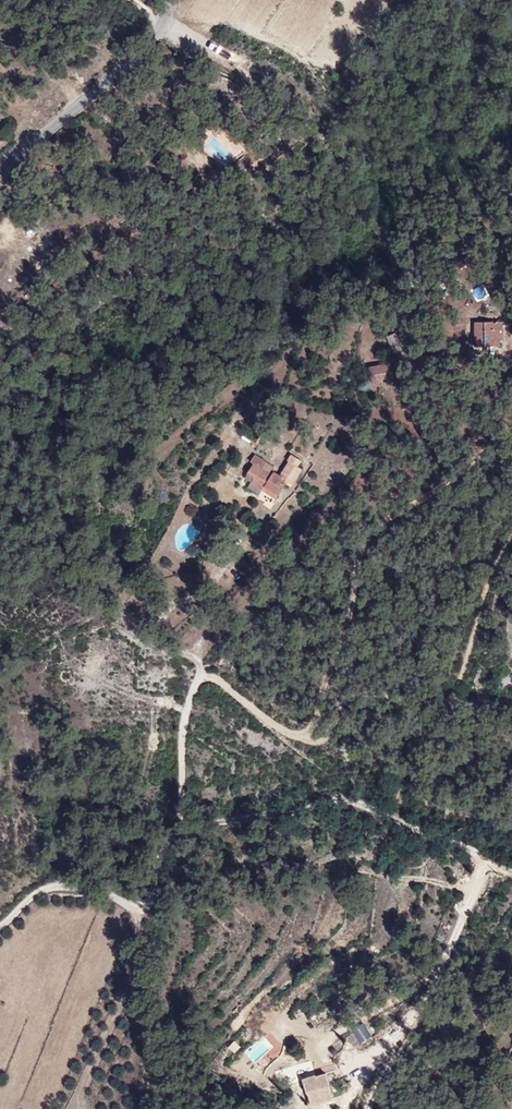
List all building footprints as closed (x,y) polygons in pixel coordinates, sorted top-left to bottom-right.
[(226,76),(233,65),(223,59),(216,71),(226,76)] [(234,81),(241,70),(233,65),(226,76),(234,81)] [(494,335),(495,316),(468,314),(466,338),(484,339),(485,334),(494,335)] [(400,334),(393,317),(383,321),(390,338),(400,334)] [(389,366),(386,349),(362,354),(365,373),(382,370),(383,367),(389,366)] [(258,480),(293,449),(281,442),(278,449),(278,452),(275,458),(247,443),(242,451),(245,453),(238,464),(243,468),(242,473),(254,480),(256,478),(258,480)] [(284,478),(295,458),(293,456),(295,450),(293,449),(258,480),(271,486),(277,475),(284,478)] [(271,486),(258,480),(256,478),(254,480),(253,482),(269,490),(271,486)] [(340,1040),(331,1043),(333,1051),(343,1048),(340,1040)] [(313,1077),(310,1067),(296,1070),(300,1080),(313,1077)] [(313,1077),(300,1080),(309,1104),(328,1100),(323,1075),(313,1077)]
